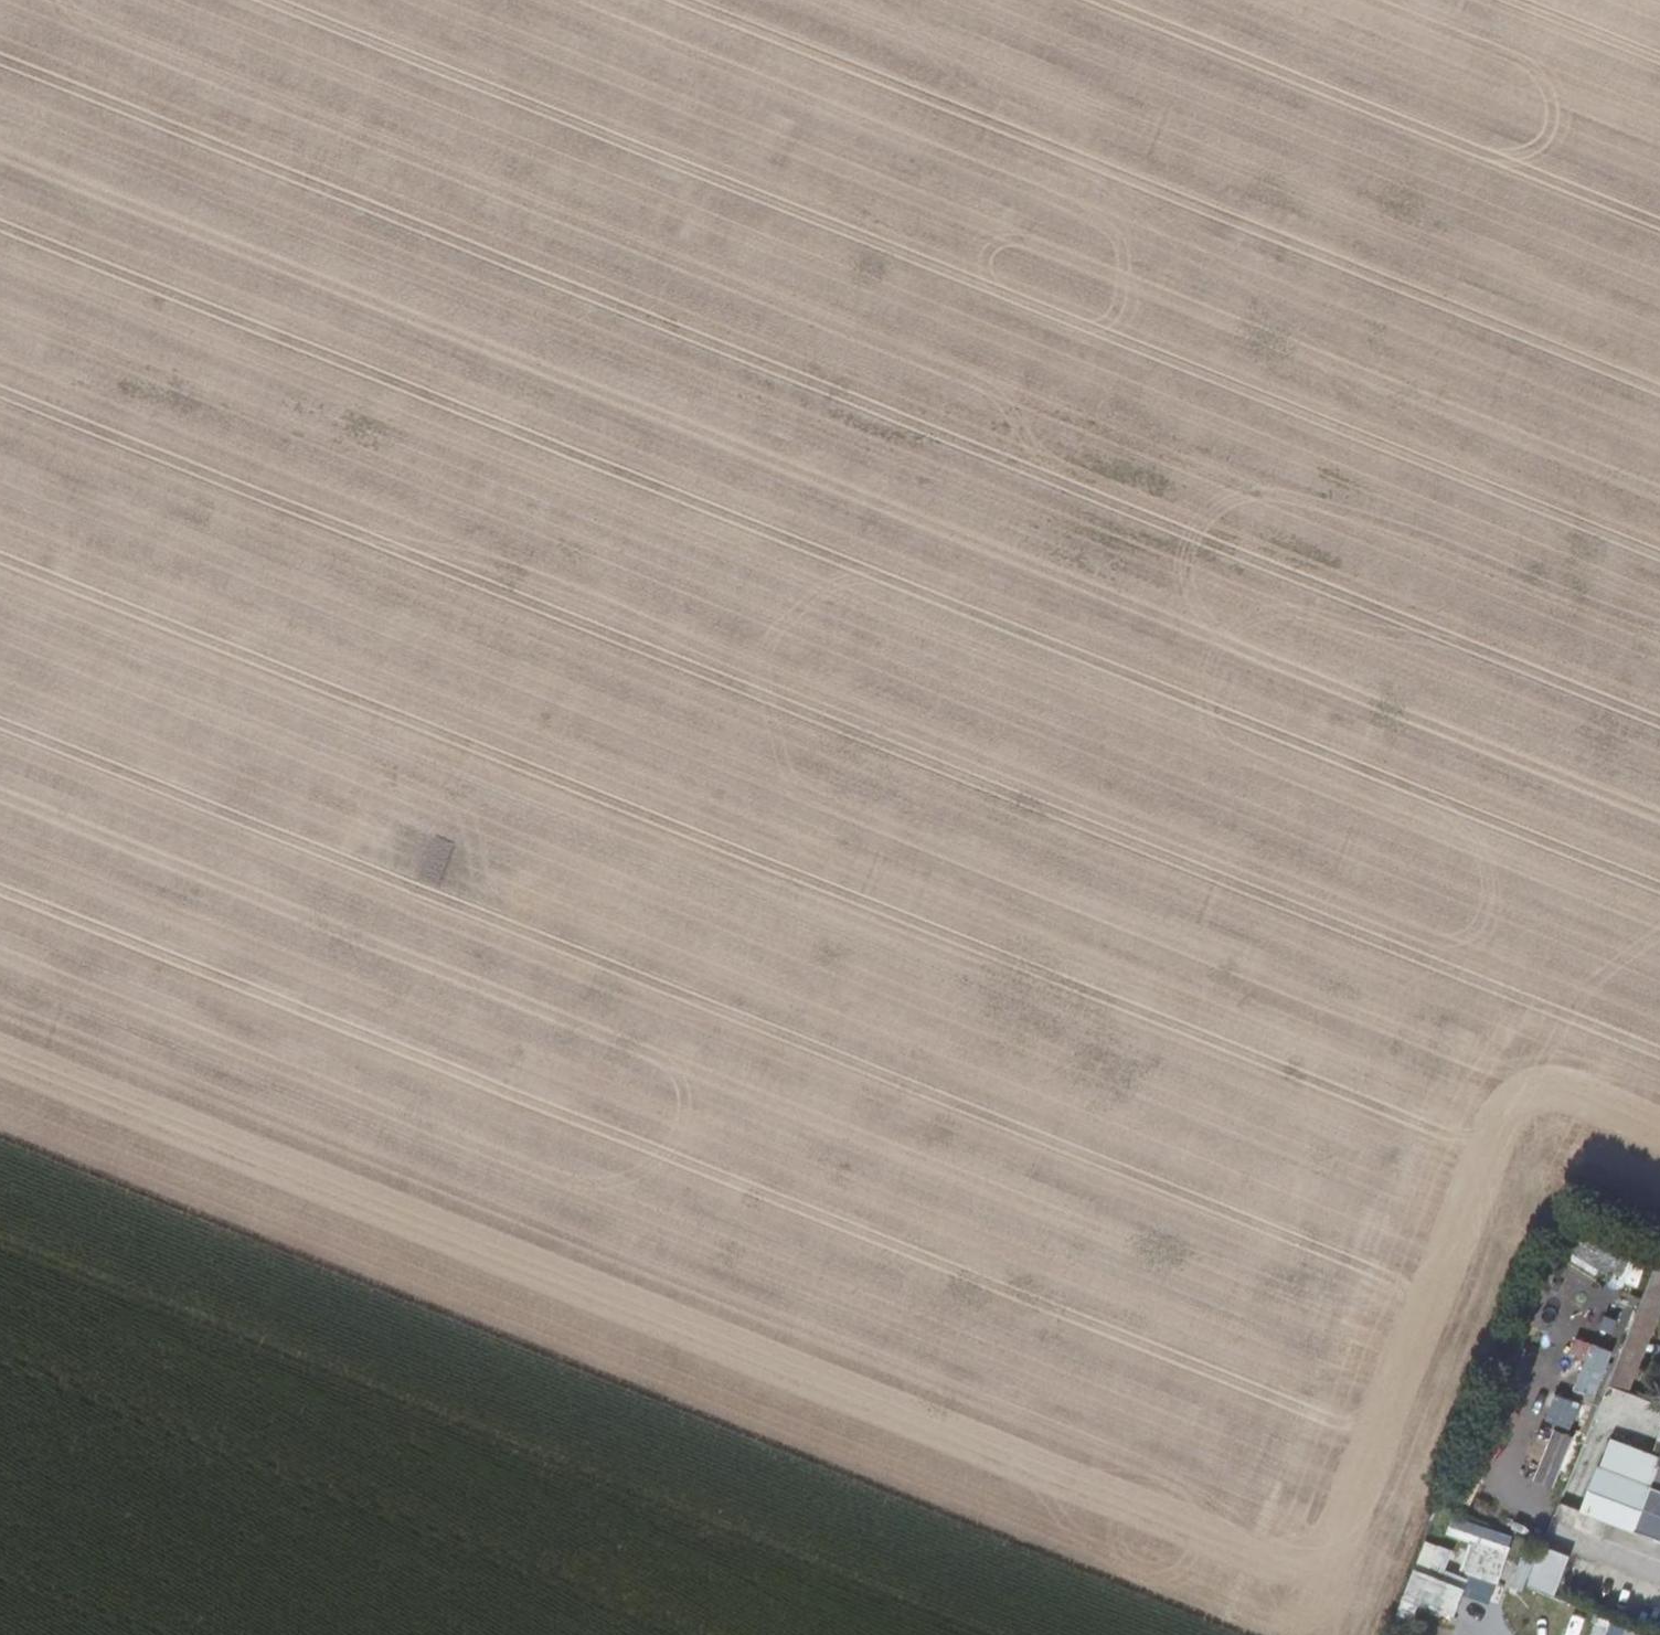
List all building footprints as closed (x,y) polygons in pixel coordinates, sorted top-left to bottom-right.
[(1587,1345),(1570,1387),(1596,1397),(1613,1356),(1587,1345)] [(1535,1480),(1552,1489),(1565,1464),(1548,1455),(1535,1480)] [(1637,1541),(1659,1550),(1659,1485),(1637,1541)] [(1460,1529),(1453,1574),(1501,1582),(1508,1537),(1460,1529)] [(1527,1587),(1557,1597),(1570,1556),(1540,1547),(1527,1587)] [(1438,1571),(1420,1563),(1403,1598),(1452,1621),(1468,1586),(1443,1575),(1449,1563),(1443,1560),(1438,1571)] [(1592,1634),(1624,1634),(1598,1622),(1592,1634)]
